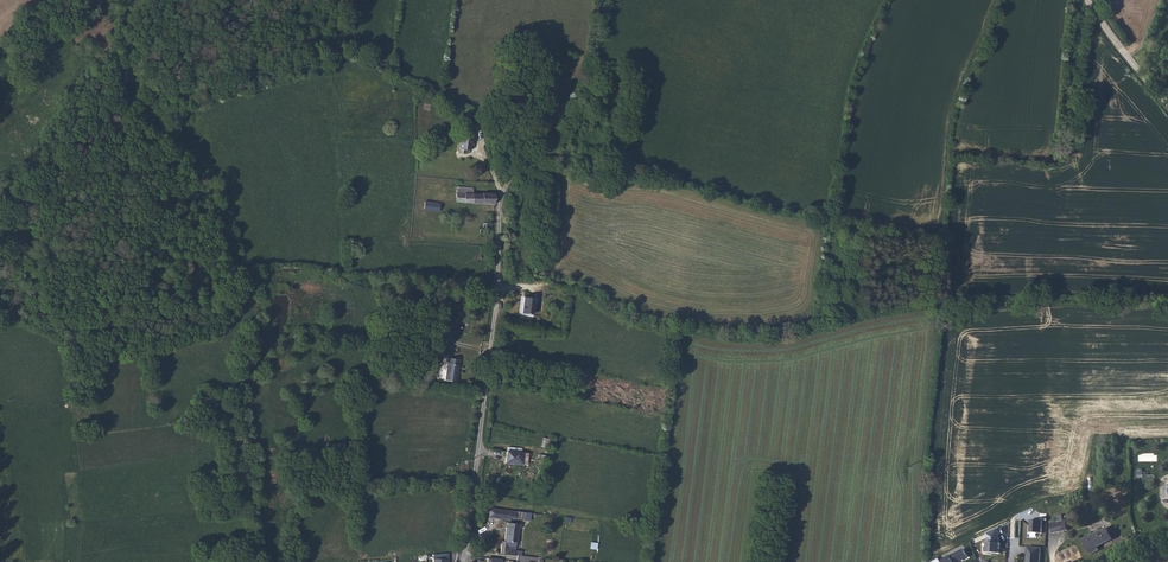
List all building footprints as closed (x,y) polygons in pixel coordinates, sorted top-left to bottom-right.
[(474,123),(463,121),(459,152),(459,153),(460,153),(462,154),(463,154),(464,150),(470,151),(474,123)] [(464,203),(494,204),(495,193),(482,193),(482,194),(472,194),(473,188),(456,187),(456,202),(464,203)] [(439,203),(425,203),(424,211),(439,212),(439,203)] [(487,230),(492,230),(493,224),(483,223),(482,229),(480,229),(479,233),(487,234),(487,230)] [(486,246),(478,246),(480,258),(487,259),(486,246)] [(448,297),(440,296),(439,308),(439,310),(446,311),(448,297)] [(535,298),(524,297),(521,313),(533,314),(535,298)] [(459,359),(448,358),(445,380),(456,382),(459,359)] [(345,445),(333,445),(333,454),(345,453),(345,445)] [(507,451),(505,462),(527,464),(528,453),(521,452),(507,451)] [(515,519),(526,520),(527,513),(493,508),(492,518),(510,520),(510,517),(516,518),(515,519)] [(1053,534),(1065,532),(1064,523),(1063,521),(1062,516),(1056,517),(1057,522),(1051,523),(1053,534)] [(1040,533),(1041,520),(1029,520),(1028,532),(1040,533)] [(502,541),(500,553),(515,555),(515,550),(509,550),(509,546),(515,547),(516,542),(517,542),(518,529),(520,529),(521,524),(507,522),(507,527),(506,527),(504,541),(502,541)] [(1084,540),(1091,555),(1096,552),(1095,549),(1098,547),(1113,540),(1107,528),(1084,540)] [(986,537),(985,552),(998,553),(999,543),(997,543),(998,538),(986,537)] [(1025,546),(1025,552),(1026,552),(1026,561),(1024,561),(1038,561),(1039,547),(1025,546)] [(967,557),(963,548),(938,561),(936,558),(929,561),(930,561),(958,561),(967,557)]
